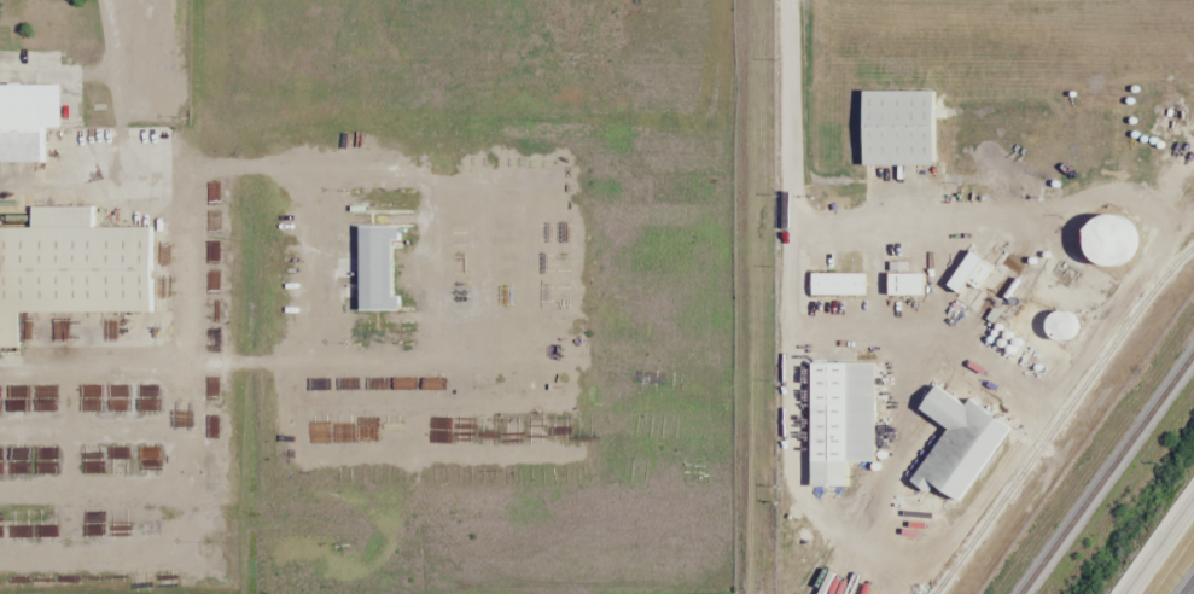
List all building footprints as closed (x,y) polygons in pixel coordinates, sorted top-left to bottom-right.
[(0,87),(0,163),(51,162),(50,86),(0,87)] [(862,91),(862,165),(932,166),(932,91),(862,91)] [(159,228),(99,228),(99,207),(38,207),(38,228),(0,228),(0,349),(26,349),(26,313),(159,313),(159,228)] [(1088,266),(1125,266),(1125,215),(1088,215),(1088,266)] [(864,296),(865,273),(811,273),(811,295),(864,296)] [(923,295),(923,273),(888,273),(888,295),(923,295)] [(411,323),(411,297),(389,297),(390,324),(411,323)] [(384,326),(384,300),(362,300),(362,326),(384,326)] [(1066,309),(1044,320),(1057,344),(1078,334),(1066,309)] [(394,359),(394,386),(415,386),(415,359),(394,359)] [(367,373),(387,373),(387,361),(367,361),(367,373)] [(846,487),(846,363),(810,363),(810,487),(846,487)] [(194,590),(194,577),(174,577),(174,590),(194,590)]
